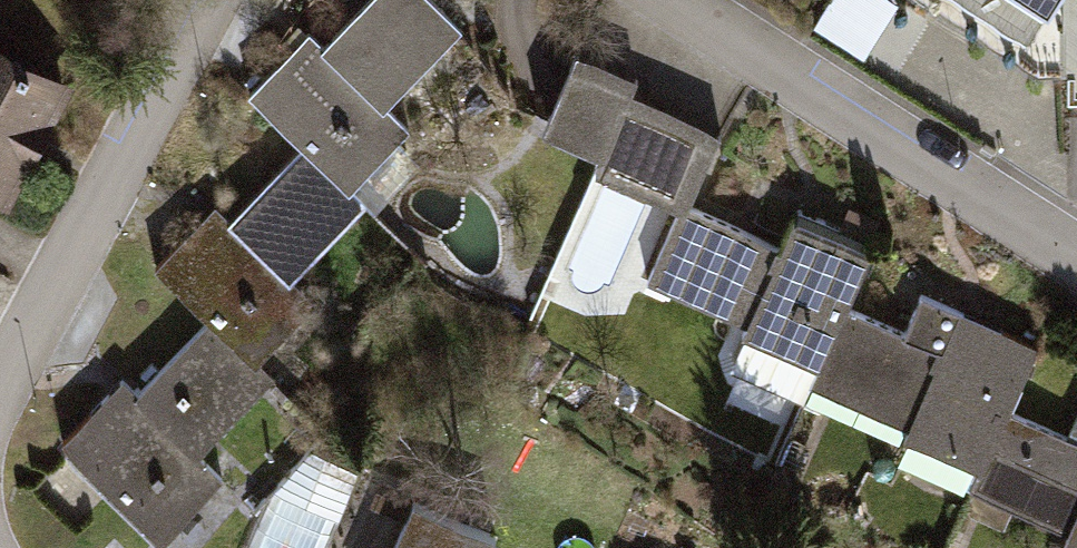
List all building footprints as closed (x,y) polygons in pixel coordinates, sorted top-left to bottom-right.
[(248,95),(346,188),(402,130),(376,106),(451,28),(422,0),(365,0),(319,48),(305,35),(248,95)] [(1046,13),(1055,0),(1027,0),(1046,13)] [(3,200),(75,65),(0,25),(0,198),(3,200)] [(638,79),(577,52),(544,126),(603,152),(597,165),(683,204),(686,205),(718,131),(632,93),(638,79)] [(213,209),(156,269),(255,362),(310,304),(284,280),(359,202),(300,146),(227,222),(213,209)] [(686,205),(683,204),(650,280),(752,324),(733,368),(805,399),(812,382),(844,310),(873,243),(799,211),(783,247),(686,205)] [(943,354),(844,310),(812,382),(910,425),(905,436),(981,470),(1008,409),(1036,346),(961,313),(943,354)] [(121,381),(64,441),(162,535),(218,477),(192,452),(266,374),(208,318),(135,395),(121,381)] [(1008,409),(981,470),(973,488),(1070,529),(1065,542),(1076,547),(1076,439),(1008,409)] [(384,547),(478,547),(487,523),(405,492),(384,547)]
